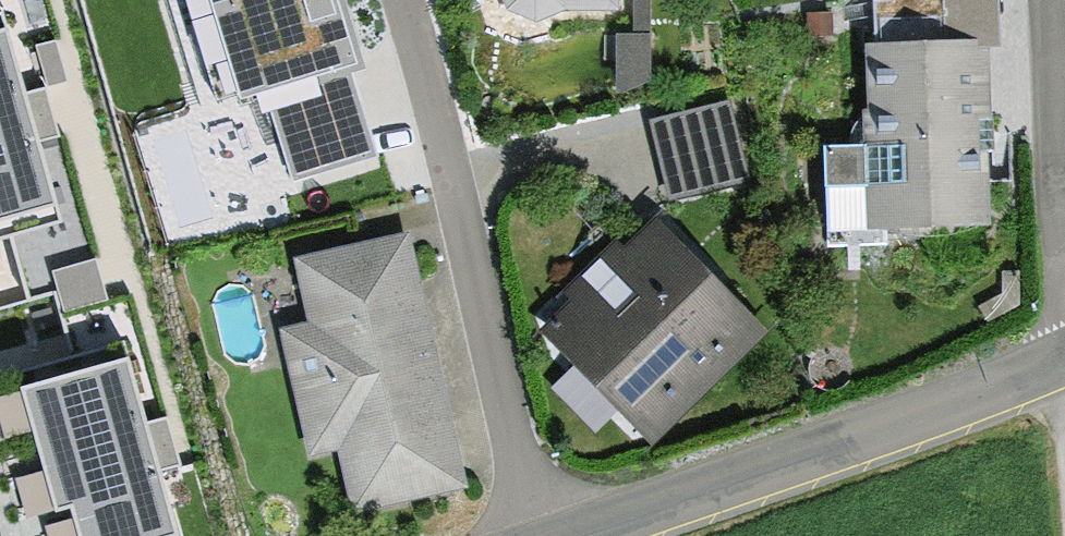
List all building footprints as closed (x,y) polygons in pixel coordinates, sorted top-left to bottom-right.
[(365,67),(350,19),(344,0),(188,0),(219,100),(238,94),(242,98),(262,91),(291,182),(376,155),(349,72),(365,67)] [(507,20),(537,31),(565,21),(620,19),(620,0),(500,0),(507,20)] [(0,15),(0,265),(74,244),(7,13),(0,15)] [(987,42),(864,49),(868,116),(861,117),(863,150),(825,153),(827,193),(864,191),(867,236),(990,229),(986,155),(993,154),(987,42)] [(650,124),(669,205),(750,185),(730,105),(650,124)] [(570,306),(539,337),(653,453),(771,338),(657,222),(627,251),(618,242),(561,297),(570,306)] [(410,236),(294,262),(309,329),(280,335),(309,463),(338,456),(352,518),(468,492),(410,236)] [(0,383),(0,535),(182,535),(129,347),(0,383)]
